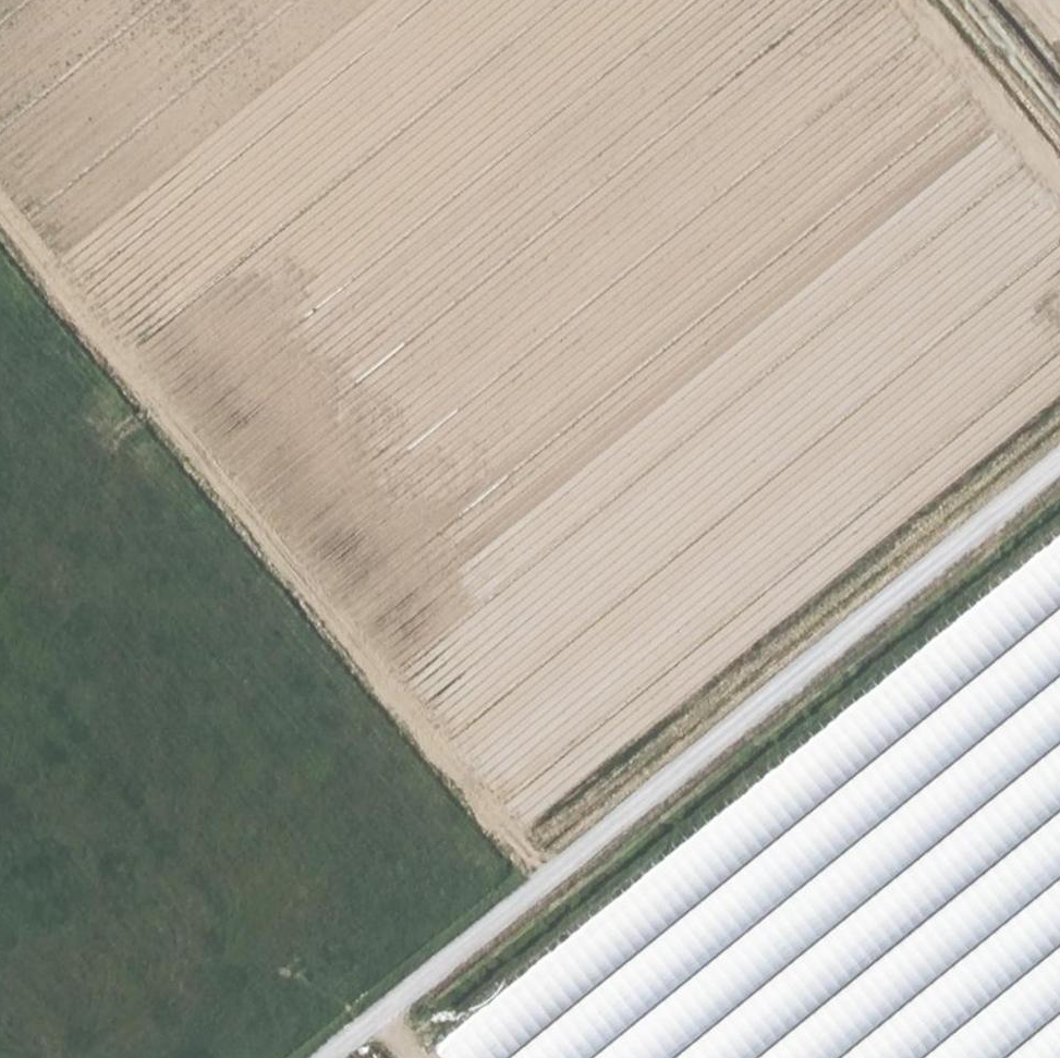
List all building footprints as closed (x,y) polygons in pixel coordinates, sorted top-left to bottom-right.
[(430,1046),(440,1057),(1059,1057),(1059,524),(430,1046)]
